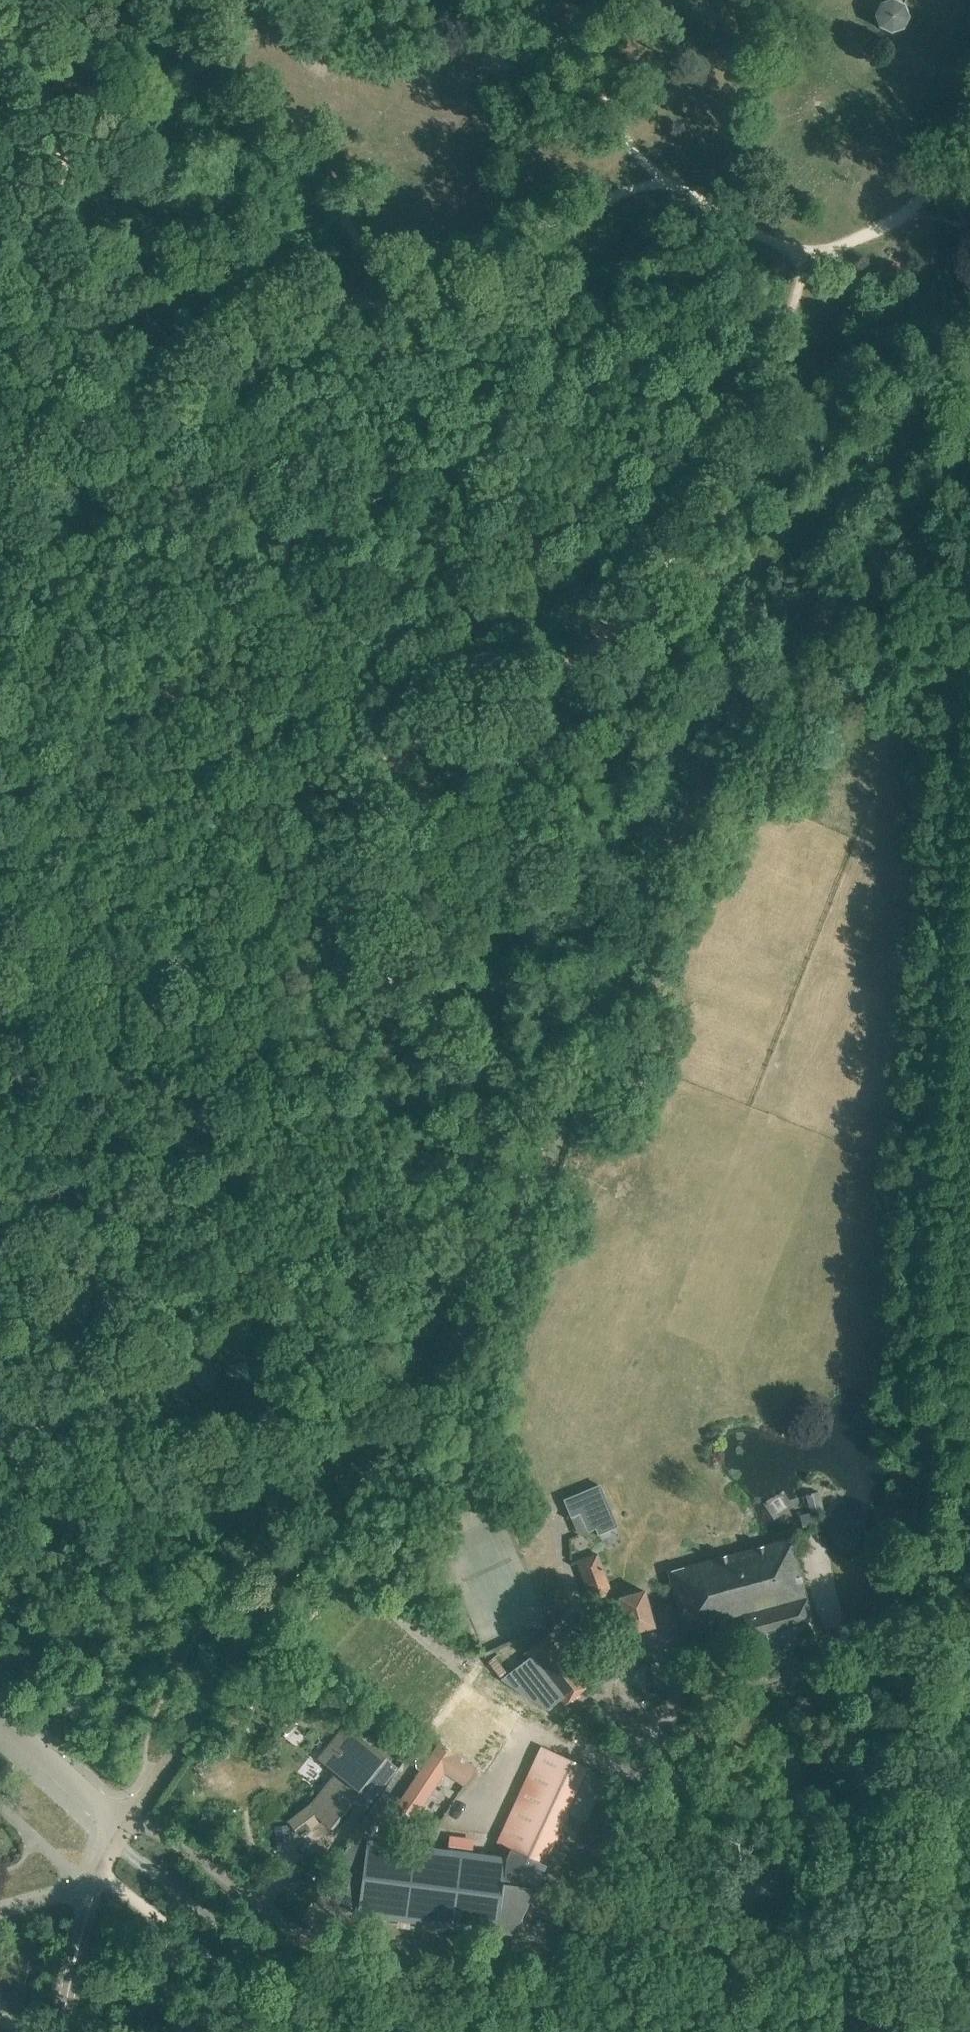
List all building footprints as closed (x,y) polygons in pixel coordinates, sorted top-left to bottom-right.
[(913,8),(912,4),(911,0),(878,0),(877,2),(876,9),(877,15),(878,18),(881,21),(885,24),(889,26),(893,27),(900,26),(903,24),(906,22),(909,19),(911,16),(913,9),(913,8)] [(896,266),(884,262),(881,270),(894,274),(896,266)] [(599,1484),(562,1499),(570,1518),(579,1514),(586,1532),(594,1528),(596,1535),(617,1526),(599,1484)] [(808,1493),(812,1511),(815,1523),(817,1522),(814,1511),(823,1508),(819,1491),(808,1493)] [(814,1634),(789,1538),(667,1570),(683,1632),(742,1616),(748,1640),(766,1635),(769,1646),(814,1634)] [(595,1553),(575,1561),(589,1598),(609,1591),(595,1553)] [(644,1590),(618,1597),(628,1633),(654,1626),(644,1590)] [(527,1658),(501,1679),(546,1710),(560,1699),(564,1705),(588,1686),(547,1634),(523,1653),(527,1658)] [(483,1667),(471,1684),(529,1723),(532,1719),(542,1726),(551,1713),(546,1710),(501,1679),(483,1667)] [(311,1804),(288,1823),(300,1838),(323,1819),(333,1824),(354,1799),(361,1789),(372,1798),(395,1769),(384,1760),(380,1764),(373,1759),(370,1752),(371,1751),(367,1748),(363,1740),(351,1731),(348,1734),(342,1728),(341,1729),(347,1734),(336,1742),(333,1740),(331,1742),(334,1744),(326,1751),(332,1759),(339,1758),(344,1764),(339,1771),(338,1770),(336,1773),(311,1804)] [(385,1788),(365,1819),(396,1823),(408,1824),(410,1822),(413,1817),(414,1817),(445,1771),(464,1784),(476,1767),(439,1742),(429,1756),(425,1754),(419,1755),(415,1760),(416,1767),(420,1770),(401,1799),(385,1788)] [(365,1819),(321,1887),(322,1888),(358,1911),(358,1913),(436,1923),(512,1933),(513,1933),(533,1891),(535,1885),(540,1875),(547,1860),(551,1851),(587,1774),(589,1770),(589,1768),(555,1752),(542,1746),(502,1834),(514,1839),(510,1849),(506,1857),(497,1856),(472,1853),(473,1841),(449,1837),(448,1849),(393,1843),(396,1823),(365,1819)]
